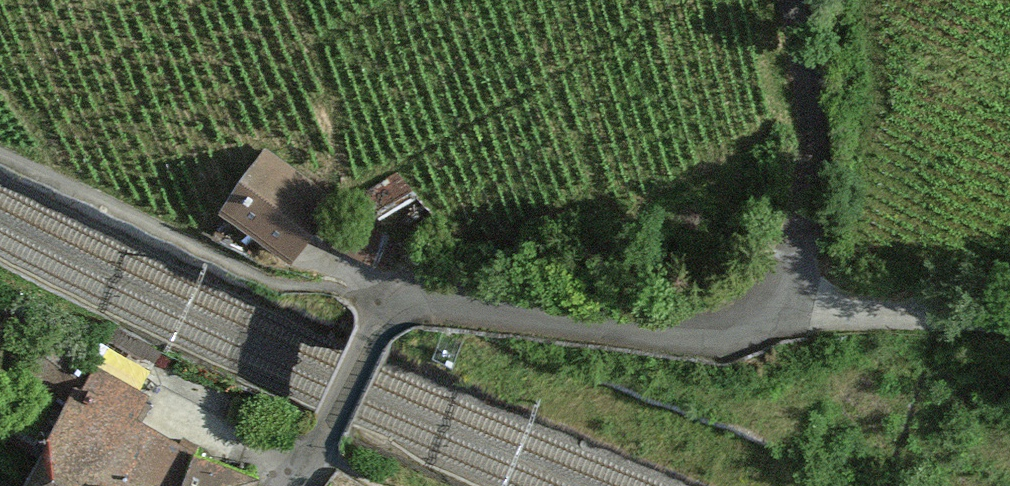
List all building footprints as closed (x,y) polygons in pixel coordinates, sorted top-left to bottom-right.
[(339,200),(275,150),(233,204),(298,254),(339,200)] [(405,177),(371,197),(386,221),(419,202),(405,177)] [(398,242),(353,221),(342,245),(387,266),(398,242)] [(81,388),(92,392),(103,371),(54,343),(38,373),(70,390),(73,384),(81,388)] [(81,388),(47,455),(109,485),(259,485),(266,472),(204,446),(155,420),(169,389),(108,360),(103,371),(92,392),(81,388)] [(47,455),(31,485),(109,485),(47,455)]
